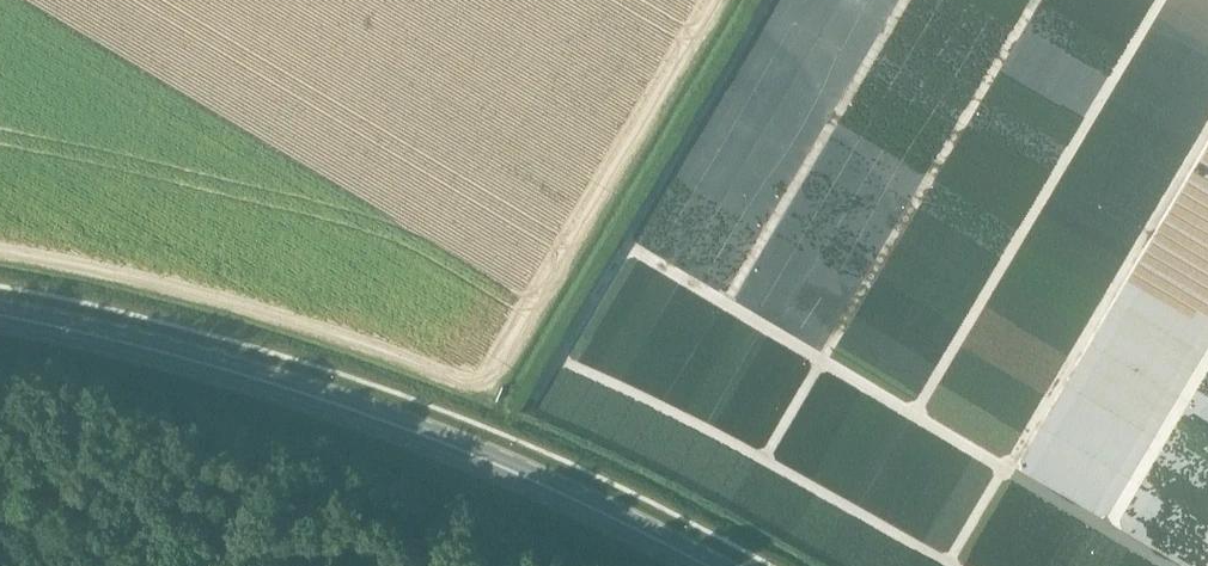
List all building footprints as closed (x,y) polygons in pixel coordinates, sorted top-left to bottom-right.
[(1094,314),(1019,468),(1091,503),(1098,490),(1110,496),(1096,476),(1102,472),(1093,460),(1093,453),(1106,427),(1117,433),(1116,455),(1136,456),(1125,451),(1118,441),(1139,442),(1131,431),(1140,425),(1144,426),(1144,418),(1150,407),(1129,397),(1123,389),(1121,394),(1122,363),(1131,363),(1115,340),(1120,331),(1105,340),(1106,331),(1094,314)]
